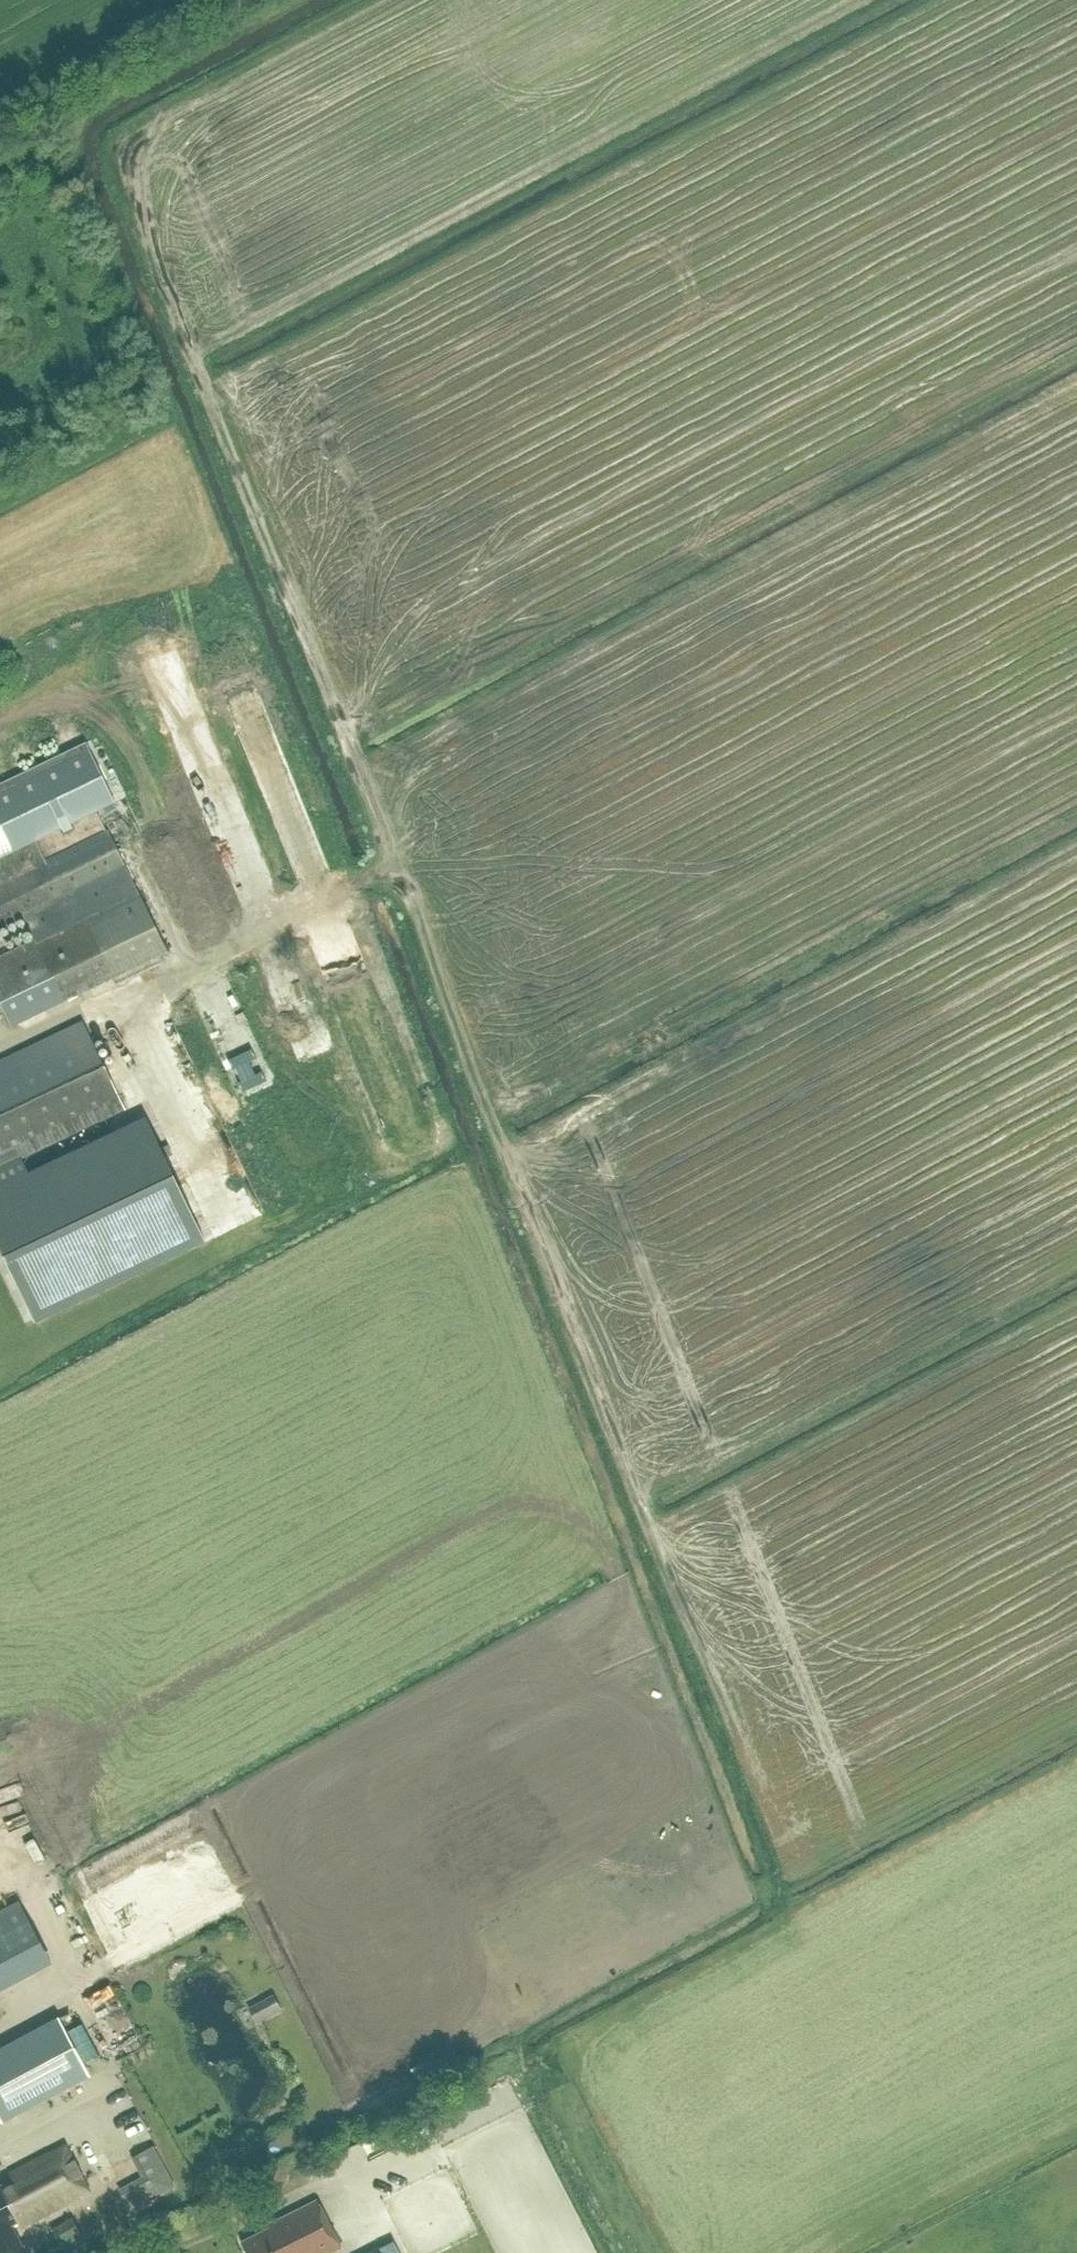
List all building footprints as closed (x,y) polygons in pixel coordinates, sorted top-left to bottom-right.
[(15,876),(0,883),(0,930),(24,918),(34,939),(0,956),(0,1004),(12,1028),(168,954),(108,830),(24,871),(14,850),(114,802),(84,741),(0,782),(0,857),(4,855),(15,876)] [(293,802),(308,800),(305,784),(291,786),(293,802)] [(0,1061),(0,1169),(22,1158),(125,1109),(83,1021),(0,1061)] [(22,1158),(0,1169),(0,1248),(35,1322),(205,1242),(156,1137),(38,1193),(27,1170),(22,1158)] [(0,2049),(0,2117),(3,2122),(119,2060),(88,2002),(0,2049)] [(156,2191),(176,2181),(157,2140),(137,2149),(156,2191)] [(73,2159),(66,2145),(49,2154),(49,2153),(10,2173),(13,2179),(0,2186),(0,2252),(21,2252),(26,2251),(12,2225),(18,2222),(21,2229),(73,2202),(72,2200),(89,2191),(73,2159)] [(120,2182),(144,2169),(137,2156),(113,2169),(120,2182)] [(240,2243),(246,2252),(331,2252),(342,2248),(318,2200),(262,2228),(263,2231),(240,2243)] [(72,2218),(51,2228),(61,2247),(83,2236),(72,2218)] [(397,2232),(380,2236),(384,2252),(401,2248),(397,2232)]
